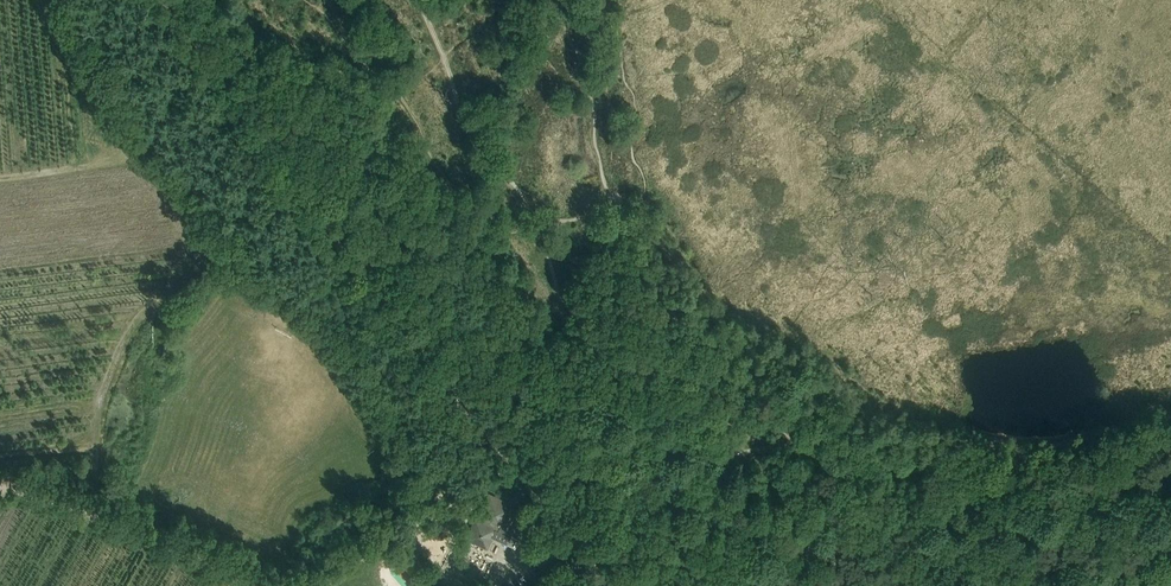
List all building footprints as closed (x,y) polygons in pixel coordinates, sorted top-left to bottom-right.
[(507,545),(519,520),(509,515),(513,506),(489,495),(480,513),(478,513),(466,538),(487,548),(492,538),(507,545)]
